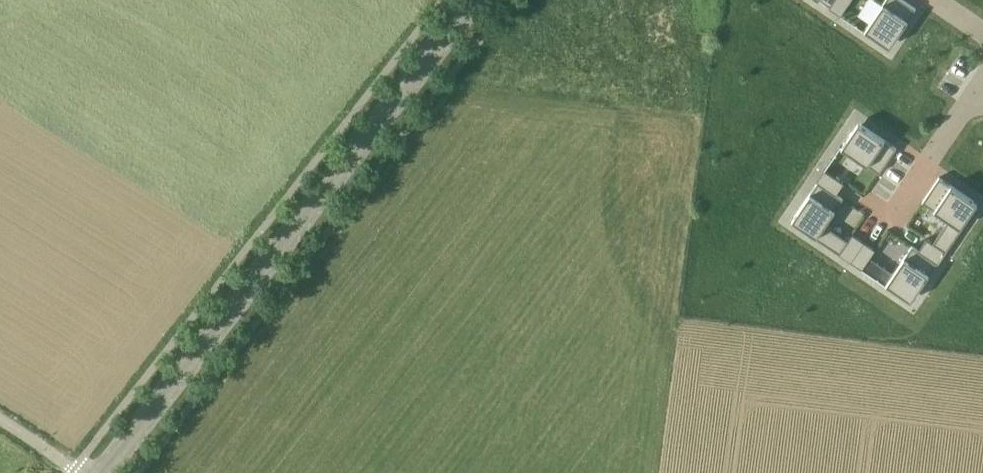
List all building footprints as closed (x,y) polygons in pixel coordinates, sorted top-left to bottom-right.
[(829,7),(841,15),(841,14),(851,0),(835,0),(830,6),(829,7)] [(865,29),(866,30),(881,40),(890,46),(892,43),(916,8),(904,0),(885,0),(865,29)] [(842,146),(842,147),(880,173),(897,148),(862,124),(859,122),(852,131),(842,146)] [(824,170),(816,181),(818,182),(836,194),(843,183),(825,170),(824,170)] [(926,238),(919,250),(937,262),(938,263),(946,252),(962,228),(961,227),(971,212),(978,202),(974,200),(939,177),(922,202),(948,219),(933,243),(926,238)] [(794,217),(792,220),(801,226),(816,236),(815,237),(851,261),(864,242),(853,234),(848,241),(825,225),(843,198),(836,194),(818,182),(794,217)] [(864,242),(851,261),(862,269),(863,268),(876,249),(864,242)] [(894,272),(886,283),(902,294),(911,300),(914,297),(937,262),(919,250),(912,245),(894,272)] [(894,272),(887,268),(878,280),(886,285),(886,283),(894,272)]
